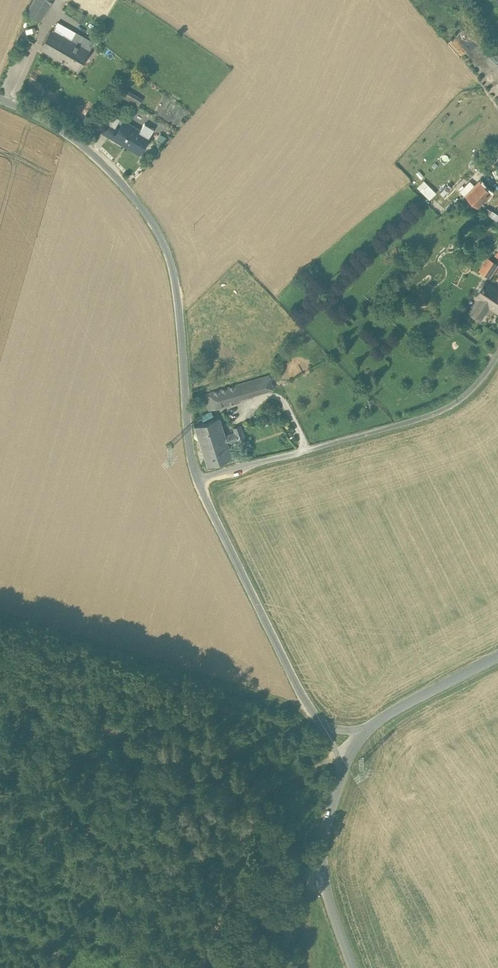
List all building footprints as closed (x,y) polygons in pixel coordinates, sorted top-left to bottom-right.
[(27,12),(40,19),(51,0),(34,0),(27,12)] [(92,41),(58,22),(54,30),(52,29),(41,49),(77,71),(89,50),(88,49),(92,41)] [(123,90),(119,96),(137,107),(141,101),(123,90)] [(120,130),(108,123),(103,134),(114,140),(115,138),(120,130)] [(149,137),(124,123),(120,130),(115,138),(140,153),(149,137)] [(496,147),(487,156),(490,159),(495,165),(497,162),(497,150),(496,147)] [(495,165),(490,159),(486,163),(491,169),(495,165)] [(480,181),(466,195),(477,207),(491,192),(480,181)] [(497,220),(497,218),(497,214),(492,209),(489,214),(497,220)] [(493,266),(485,261),(480,270),(487,275),(493,266)] [(485,281),(476,296),(478,298),(470,312),(480,318),(489,305),(497,311),(497,289),(485,281)] [(230,386),(204,394),(209,409),(239,400),(238,398),(263,390),(259,377),(254,378),(252,372),(228,379),(230,386)] [(219,418),(194,427),(202,448),(226,440),(224,432),(219,418)] [(239,425),(233,427),(234,432),(237,440),(238,443),(245,441),(239,425)] [(226,440),(202,448),(208,466),(232,457),(227,443),(237,440),(234,432),(227,434),(226,431),(224,432),(226,440)]
